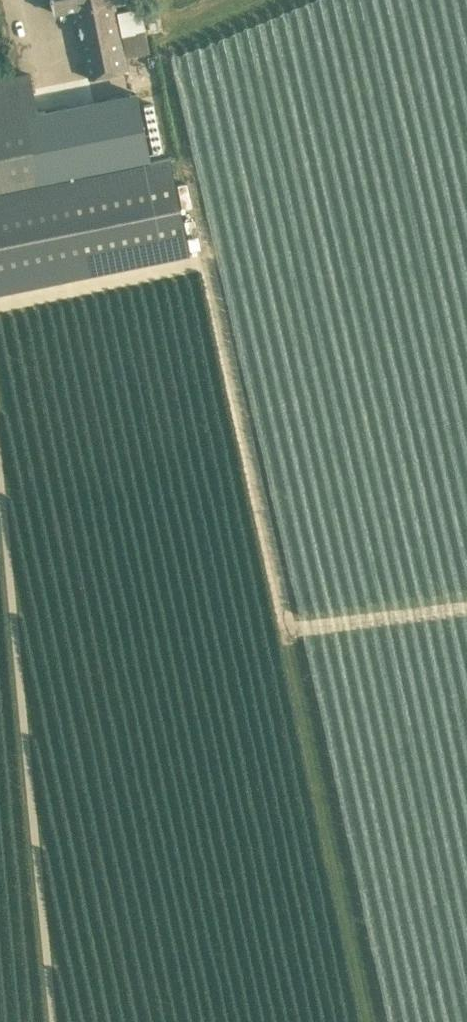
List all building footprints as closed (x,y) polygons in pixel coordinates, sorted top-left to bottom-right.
[(111,0),(51,0),(53,10),(73,6),(87,80),(125,72),(118,36),(141,31),(137,9),(114,14),(111,0)] [(188,256),(168,156),(150,159),(137,94),(38,114),(29,73),(0,79),(0,294),(188,256)]
